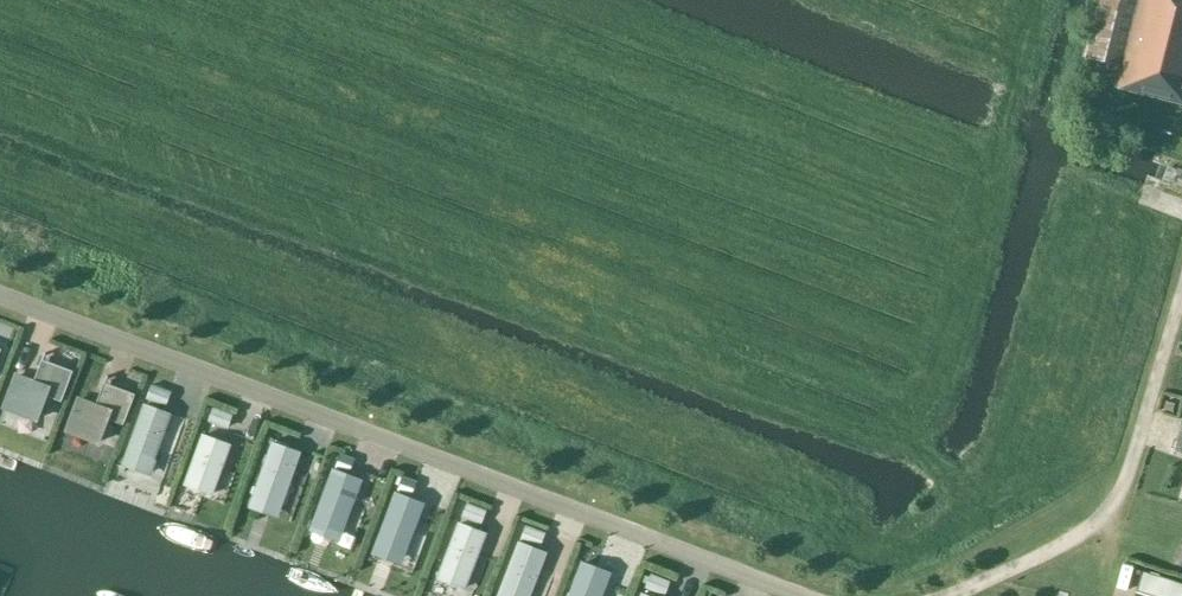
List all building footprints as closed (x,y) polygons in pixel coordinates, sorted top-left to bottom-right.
[(1085,58),(1120,67),(1115,87),(1181,104),(1181,0),(1100,0),(1085,58)] [(34,381),(18,375),(5,407),(36,419),(45,396),(61,402),(73,371),(42,359),(34,381)] [(135,394),(104,382),(95,404),(80,399),(68,430),(98,442),(107,419),(123,425),(135,394)] [(151,385),(146,398),(164,405),(169,392),(151,385)] [(144,405),(123,460),(140,466),(141,469),(150,472),(152,471),(155,463),(154,460),(171,414),(144,405)] [(231,414),(213,407),(208,421),(226,427),(231,414)] [(213,493),(230,445),(203,435),(185,484),(210,493),(213,493)] [(1173,453),(1181,456),(1181,436),(1179,435),(1173,453)] [(273,443),(254,497),(250,508),(277,517),(282,505),(300,452),(273,443)] [(341,533),(360,481),(333,470),(314,523),(341,533)] [(396,494),(376,546),(403,556),(423,504),(396,494)] [(484,510),(466,503),(461,516),(479,523),(484,510)] [(486,533),(459,523),(438,578),(463,587),(465,586),(486,533)] [(543,533),(525,526),(520,539),(538,546),(543,533)] [(519,542),(498,595),(529,595),(546,553),(519,542)] [(581,565),(569,595),(600,595),(608,575),(581,565)] [(1142,573),(1136,592),(1147,595),(1181,595),(1181,587),(1142,573)] [(668,581),(650,574),(645,587),(663,594),(668,581)]
